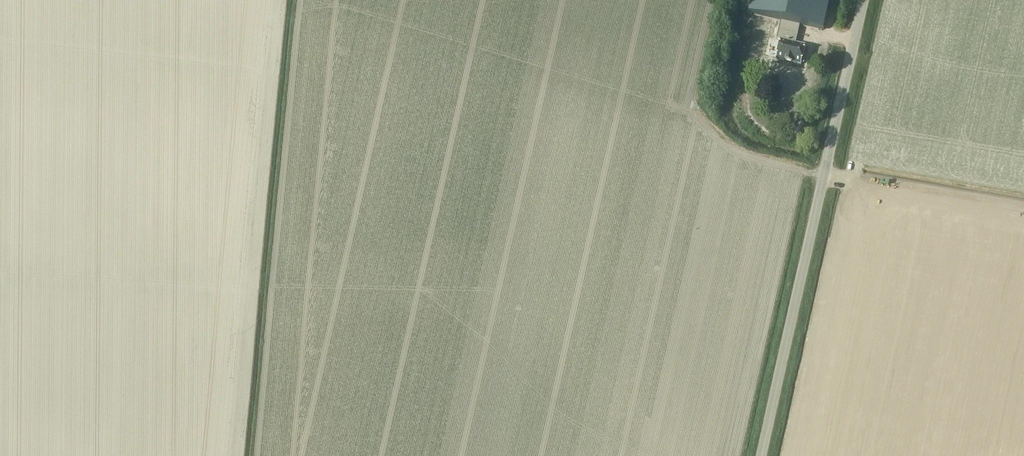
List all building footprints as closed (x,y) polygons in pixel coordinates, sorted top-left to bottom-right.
[(828,0),(754,0),(751,15),(780,21),(776,39),(780,40),(776,59),(776,60),(777,59),(785,61),(785,62),(791,64),(792,64),(792,63),(800,65),(801,65),(802,63),(803,63),(804,57),(803,56),(805,46),(805,45),(805,46),(796,44),(798,34),(797,34),(799,26),(800,26),(822,30),(828,0)]
